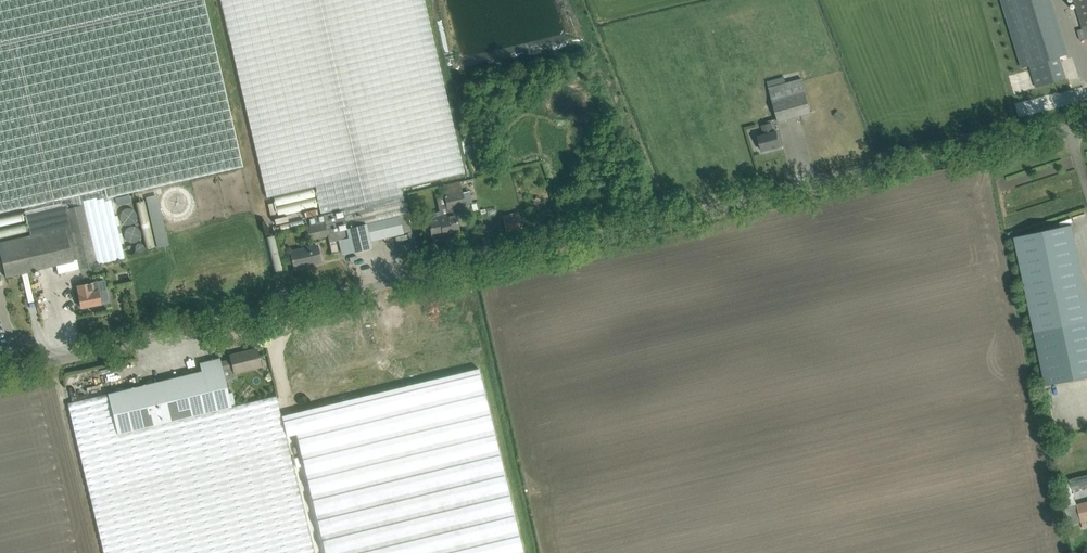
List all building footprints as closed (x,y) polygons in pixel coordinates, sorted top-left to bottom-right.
[(242,162),(217,52),(204,0),(0,0),(0,213),(24,207),(31,235),(6,241),(0,242),(0,245),(7,276),(14,274),(14,275),(74,261),(73,260),(78,259),(80,269),(128,258),(113,193),(242,162)] [(266,197),(315,186),(317,192),(316,192),(321,214),(322,214),(329,242),(349,237),(352,252),(372,248),(370,241),(410,231),(403,195),(401,188),(465,172),(425,0),(220,0),(266,197)] [(1023,68),(1030,66),(1060,57),(1066,54),(1049,0),(1002,0),(1023,68)] [(1083,29),(1086,40),(1086,39),(1086,0),(1074,0),(1083,29)] [(1060,57),(1030,66),(1036,86),(1066,76),(1060,57)] [(769,88),(769,89),(778,121),(813,112),(812,111),(811,111),(803,79),(786,83),(784,78),(768,82),(770,88),(769,88)] [(1018,101),(1023,117),(1086,100),(1086,82),(1018,101)] [(838,110),(834,115),(841,122),(846,117),(838,110)] [(758,136),(760,141),(762,151),(780,147),(778,136),(776,131),(774,132),(771,123),(762,126),(764,135),(758,136)] [(428,220),(430,226),(432,236),(459,230),(456,220),(455,213),(453,207),(465,204),(460,182),(443,186),(445,196),(436,198),(439,211),(427,214),(428,220)] [(146,249),(169,245),(158,193),(146,196),(147,199),(136,202),(146,249)] [(115,196),(116,204),(130,202),(129,195),(115,196)] [(310,226),(306,227),(309,241),(327,236),(322,215),(308,218),(310,226)] [(503,223),(506,232),(520,228),(517,219),(503,223)] [(1046,386),(1086,377),(1086,330),(1065,226),(1014,237),(1046,386)] [(272,263),(280,262),(276,235),(269,236),(272,263)] [(336,241),(329,242),(332,256),(339,254),(336,241)] [(317,245),(301,249),(291,252),(294,268),(321,262),(318,252),(317,245)] [(78,286),(79,295),(81,308),(101,304),(98,291),(97,291),(95,282),(78,286)] [(388,318),(373,321),(378,342),(387,340),(387,339),(412,333),(408,314),(388,319),(388,318)] [(202,371),(68,403),(104,552),(314,552),(286,437),(281,415),(276,396),(236,405),(233,392),(228,393),(225,380),(237,378),(236,372),(261,366),(257,349),(231,355),(232,359),(221,362),(220,358),(200,363),(202,371)] [(281,415),(286,437),(296,434),(325,552),(523,552),(479,368),(281,415)] [(1085,477),(1070,480),(1071,488),(1086,485),(1085,477)] [(1077,504),(1064,508),(1067,526),(1086,520),(1086,502),(1077,504)]
